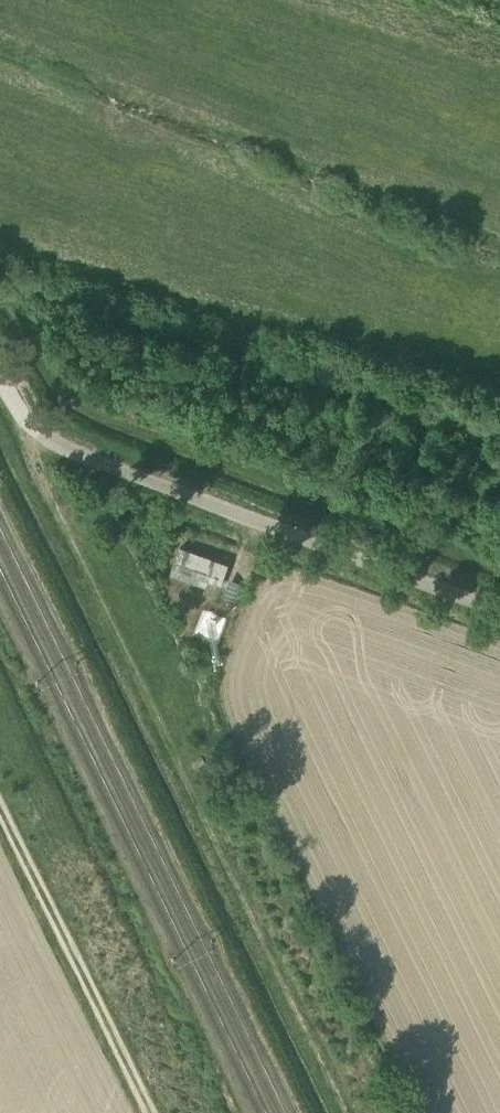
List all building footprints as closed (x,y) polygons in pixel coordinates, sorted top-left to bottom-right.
[(190,551),(180,547),(171,572),(181,576),(190,551)] [(225,564),(194,552),(185,577),(216,589),(225,564)]
